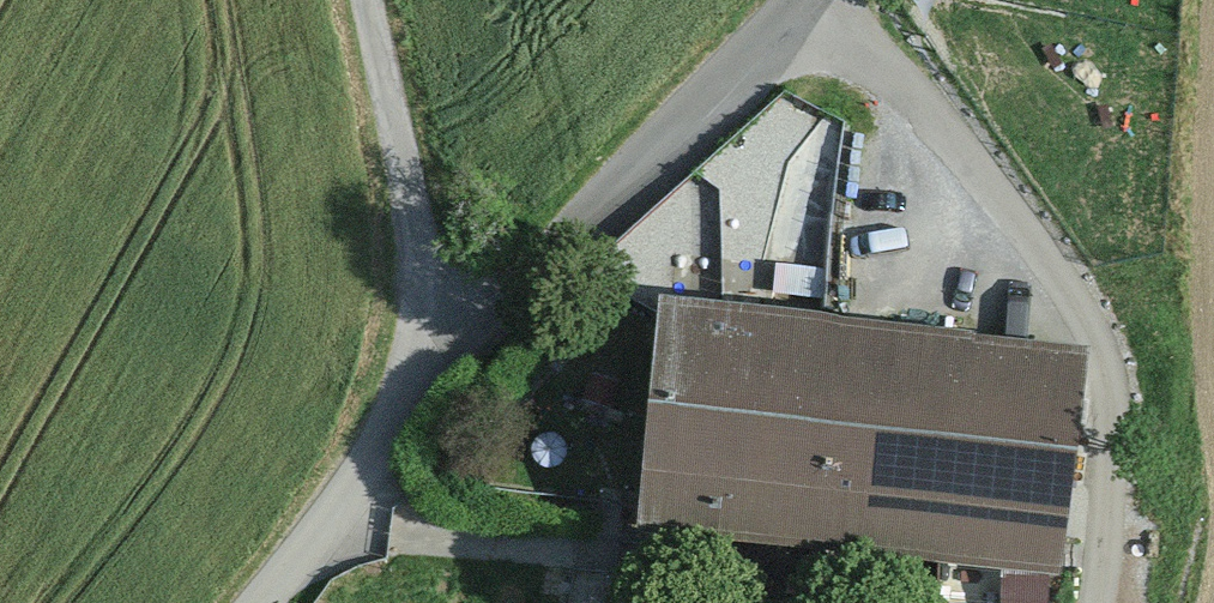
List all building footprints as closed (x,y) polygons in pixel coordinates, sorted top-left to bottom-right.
[(1069,360),(651,320),(630,540),(1049,579),(1069,360)]
